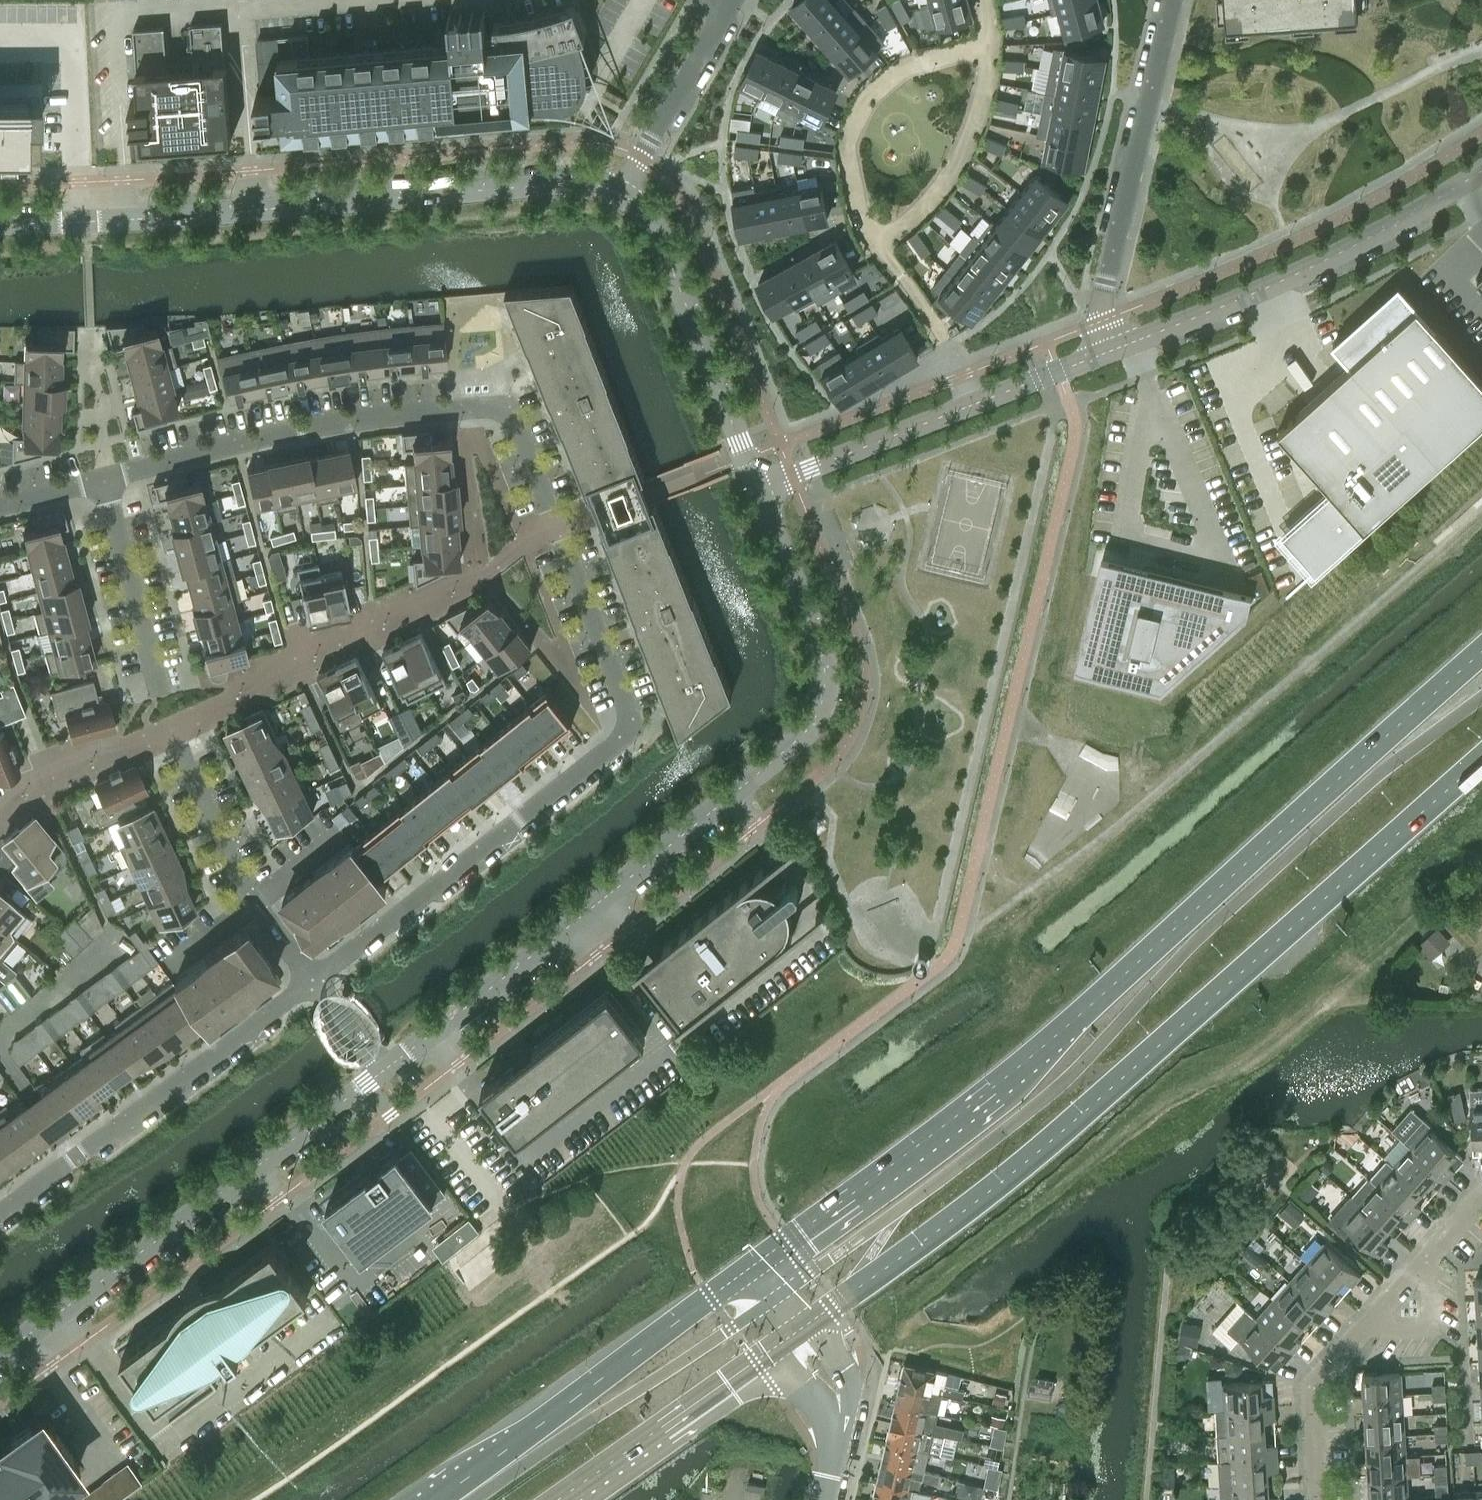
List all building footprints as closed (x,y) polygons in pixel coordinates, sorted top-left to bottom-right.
[(831,0),(797,0),(792,5),(807,21),(831,0)] [(807,21),(821,38),(855,8),(855,7),(847,13),(836,0),(831,0),(807,21)] [(905,7),(902,0),(893,0),(891,1),(897,11),(905,7)] [(966,0),(941,0),(921,5),(927,27),(971,15),(966,0)] [(1053,11),(1094,0),(1050,0),(1053,11)] [(1053,11),(1053,12),(1058,11),(1064,32),(1103,21),(1097,0),(1094,0),(1053,11)] [(882,18),(891,13),(885,3),(876,7),(882,18)] [(262,92),(256,92),(256,95),(258,94),(259,104),(257,104),(257,106),(259,106),(260,115),(258,115),(258,117),(264,117),(266,132),(285,131),(285,132),(306,131),(306,133),(334,131),(386,126),(517,115),(516,112),(532,111),(532,110),(532,104),(541,104),(550,104),(559,105),(567,104),(575,100),(577,99),(579,97),(581,96),(585,96),(589,93),(589,88),(588,87),(588,86),(587,85),(588,69),(586,52),(581,37),(586,35),(585,33),(584,29),(576,9),(574,4),(548,12),(521,18),(494,22),(494,25),(495,32),(487,33),(487,26),(485,10),(485,9),(483,9),(483,11),(474,12),(474,10),(472,10),(472,12),(463,13),(462,11),(460,11),(460,13),(451,14),(451,12),(449,12),(450,22),(451,38),(452,42),(434,43),(422,45),(412,46),(396,47),(379,48),(353,51),(336,52),(334,52),(310,55),(308,55),(278,57),(259,59),(259,61),(262,92)] [(911,17),(905,7),(897,11),(902,22),(911,17)] [(855,8),(821,38),(836,54),(870,24),(855,8)] [(891,13),(882,18),(888,29),(897,24),(891,13)] [(1025,13),(1013,15),(1015,25),(1026,23),(1025,13)] [(1015,25),(1013,15),(1001,17),(1003,27),(1015,25)] [(130,103),(130,104),(130,106),(131,106),(132,115),(130,115),(131,117),(132,117),(133,126),(131,126),(131,128),(137,128),(139,145),(139,148),(221,142),(220,139),(231,138),(226,63),(225,63),(225,58),(224,50),(222,21),(190,23),(193,65),(168,67),(165,25),(133,28),(134,35),(137,70),(136,70),(139,103),(130,103)] [(870,24),(836,54),(851,71),(877,47),(863,31),(870,25),(870,24)] [(1055,47),(1050,69),(1100,79),(1104,57),(1055,47)] [(760,97),(777,61),(757,51),(739,87),(760,97)] [(1013,69),(1013,59),(1001,58),(1001,68),(1013,69)] [(1025,60),(1013,59),(1013,69),(1025,70),(1025,60)] [(781,102),(797,70),(777,61),(760,97),(763,93),(781,102)] [(1050,69),(1046,91),(1095,100),(1100,79),(1050,69)] [(798,116),(816,80),(797,70),(781,102),(800,111),(798,115),(798,116)] [(836,89),(816,80),(798,116),(819,126),(836,89)] [(1046,91),(1042,112),(1091,121),(1095,100),(1046,91)] [(0,96),(0,151),(27,151),(27,96),(0,96)] [(994,106),(1005,109),(1008,99),(996,97),(994,106)] [(1019,102),(1008,99),(1005,109),(1017,112),(1019,102)] [(1091,121),(1042,112),(1038,133),(1087,143),(1091,121)] [(736,138),(748,140),(749,130),(737,128),(736,138)] [(761,131),(749,130),(748,140),(760,141),(761,131)] [(1087,143),(1038,133),(1038,134),(1047,136),(1041,167),(1059,175),(1062,161),(1083,165),(1087,143)] [(779,144),(791,145),(793,135),(781,134),(779,144)] [(804,137),(793,135),(791,145),(803,147),(804,137)] [(992,149),(995,140),(984,135),(980,144),(992,149)] [(995,140),(992,149),(1003,153),(1007,144),(995,140)] [(746,155),(747,146),(735,144),(734,154),(746,155)] [(759,147),(747,146),(746,155),(758,157),(759,147)] [(789,161),(791,151),(779,150),(778,159),(789,161)] [(803,153),(791,151),(789,161),(801,163),(803,153)] [(971,187),(976,178),(966,172),(961,181),(971,187)] [(1036,173),(1022,191),(1053,216),(1067,198),(1036,173)] [(987,184),(976,178),(971,187),(981,193),(987,184)] [(798,187),(805,222),(828,218),(821,183),(798,187)] [(784,226),(805,222),(798,187),(778,191),(777,186),(776,187),(784,226)] [(763,230),(784,226),(776,187),(755,191),(763,230)] [(741,235),(763,230),(755,191),(754,191),(755,196),(734,200),(741,235)] [(1053,216),(1022,191),(1008,207),(1040,233),(1053,216)] [(937,212),(946,220),(953,212),(944,204),(937,212)] [(991,221),(1026,250),(1040,233),(1008,207),(995,224),(992,221),(991,221)] [(962,220),(953,212),(946,220),(956,227),(962,220)] [(1026,250),(991,221),(978,238),(1013,266),(1026,250)] [(916,246),(924,240),(917,230),(909,236),(916,246)] [(968,258),(999,283),(1013,266),(978,238),(977,239),(981,242),(968,258)] [(816,251),(833,282),(838,291),(858,280),(836,240),(816,251)] [(924,240),(916,246),(923,256),(931,250),(924,240)] [(815,292),(833,282),(816,251),(797,261),(816,297),(817,296),(815,292)] [(947,268),(947,269),(986,300),(999,283),(968,258),(955,274),(947,268)] [(797,307),(816,297),(797,261),(778,272),(797,307)] [(986,300),(947,269),(933,287),(940,293),(935,299),(949,311),(955,304),(972,318),(986,300)] [(797,308),(797,307),(778,272),(758,283),(775,314),(794,303),(797,308)] [(572,284),(506,290),(528,347),(529,347),(551,403),(562,431),(563,430),(588,493),(589,493),(591,498),(593,497),(593,498),(611,491),(611,492),(624,487),(624,486),(641,479),(641,478),(645,477),(629,437),(630,436),(608,381),(609,380),(587,324),(588,324),(572,284)] [(1277,430),(1331,489),(1296,520),(1282,533),(1315,570),(1316,569),(1400,493),(1481,420),(1481,378),(1435,326),(1398,285),(1333,344),(1351,364),(1350,365),(1337,377),(1308,403),(1277,430)] [(864,289),(854,295),(859,304),(869,298),(864,289)] [(859,304),(854,295),(844,301),(849,310),(859,304)] [(873,303),(862,309),(868,317),(878,311),(873,303)] [(868,317),(862,309),(852,315),(857,324),(868,317)] [(285,318),(278,319),(280,326),(287,325),(285,318)] [(816,318),(806,324),(811,333),(822,327),(816,318)] [(442,321),(409,324),(413,366),(418,366),(419,368),(426,367),(426,365),(445,364),(442,321)] [(122,343),(126,356),(171,345),(170,344),(161,346),(156,326),(144,329),(142,322),(105,325),(111,347),(122,343)] [(413,366),(409,324),(377,327),(382,370),(387,369),(388,371),(395,370),(395,368),(407,367),(413,366)] [(811,333),(806,324),(796,331),(801,339),(811,333)] [(24,339),(24,359),(24,360),(60,361),(61,348),(73,348),(73,326),(37,327),(37,339),(24,339)] [(877,333),(898,368),(918,356),(899,326),(881,337),(878,333),(877,333)] [(377,327),(345,332),(351,374),(356,373),(357,375),(364,374),(364,372),(382,370),(377,327)] [(189,331),(191,339),(202,336),(200,328),(189,331)] [(815,337),(821,346),(831,340),(826,331),(815,337)] [(351,374),(345,332),(313,336),(320,379),(326,378),(326,379),(333,378),(333,376),(351,374)] [(880,379),(898,368),(877,333),(859,344),(880,379)] [(204,343),(202,336),(191,339),(193,347),(204,343)] [(313,336),(281,342),(289,384),(295,383),(295,385),(300,384),(303,383),(302,382),(320,379),(313,336)] [(810,352),(821,346),(815,337),(805,344),(810,352)] [(289,384),(281,342),(250,349),(259,390),(264,389),(265,391),(272,390),(272,388),(289,384)] [(861,390),(880,379),(859,344),(858,345),(861,349),(844,359),(839,351),(838,351),(861,390)] [(126,356),(131,376),(176,364),(171,345),(126,356)] [(259,390),(250,349),(217,356),(228,398),(234,396),(234,398),(242,396),(241,395),(259,390)] [(842,402),(861,390),(838,351),(819,363),(842,402)] [(24,360),(24,359),(14,359),(13,381),(23,381),(60,382),(60,381),(60,361),(24,360)] [(202,366),(205,377),(213,375),(210,363),(202,366)] [(131,376),(136,396),(172,387),(167,367),(176,365),(176,364),(131,376)] [(216,387),(213,375),(205,377),(208,389),(216,387)] [(201,379),(191,382),(193,393),(204,390),(201,379)] [(63,381),(60,381),(60,382),(23,381),(22,401),(59,402),(59,403),(62,403),(63,381)] [(177,407),(172,387),(136,396),(140,408),(131,410),(136,428),(168,420),(165,410),(177,407)] [(59,402),(22,401),(22,421),(59,423),(59,403),(59,402)] [(58,444),(59,423),(22,421),(21,436),(12,436),(11,461),(42,453),(42,443),(58,444)] [(403,463),(450,459),(448,438),(432,439),(431,429),(401,432),(402,449),(412,448),(413,462),(403,463)] [(348,448),(327,452),(337,498),(335,488),(355,484),(348,448)] [(317,502),(337,498),(327,452),(308,457),(307,453),(306,454),(317,502)] [(316,502),(317,502),(306,454),(286,458),(297,506),(295,497),(314,493),(316,502)] [(361,455),(362,467),(370,466),(369,454),(361,455)] [(277,511),(297,506),(286,458),(266,462),(277,511)] [(450,459),(403,463),(405,483),(455,479),(455,478),(451,479),(450,459)] [(277,511),(266,462),(266,465),(246,469),(254,506),(274,501),(276,511),(277,511)] [(370,466),(362,467),(363,479),(371,478),(370,466)] [(165,497),(169,510),(204,500),(199,480),(187,483),(185,475),(153,483),(157,499),(165,497)] [(230,481),(234,493),(241,490),(238,479),(230,481)] [(407,504),(456,499),(455,479),(405,483),(407,504)] [(245,502),(241,490),(234,493),(237,504),(245,502)] [(364,496),(365,508),(373,507),(372,495),(364,496)] [(409,524),(458,520),(456,499),(407,504),(409,524)] [(204,500),(169,510),(174,529),(171,530),(209,520),(204,500)] [(620,515),(603,522),(603,523),(601,524),(603,529),(602,529),(627,592),(626,593),(637,621),(636,621),(658,677),(657,677),(679,734),(732,693),(717,654),(716,654),(694,598),(693,598),(671,543),(670,543),(655,503),(651,504),(651,503),(633,510),(633,509),(620,514),(620,515)] [(365,508),(366,520),(375,519),(373,507),(365,508)] [(27,550),(63,541),(59,528),(68,526),(63,509),(31,517),(34,527),(22,530),(27,550)] [(241,520),(244,532),(252,530),(249,518),(241,520)] [(343,529),(355,527),(354,519),(342,521),(343,529)] [(171,530),(176,550),(215,540),(209,520),(171,530)] [(420,544),(457,540),(455,521),(458,520),(409,524),(409,525),(418,524),(420,544)] [(334,528),(322,529),(323,537),(335,536),(334,528)] [(293,529),(281,533),(283,540),(295,537),(293,529)] [(323,537),(322,529),(310,530),(311,538),(323,537)] [(255,542),(252,530),(244,532),(247,544),(255,542)] [(283,540),(281,533),(270,536),(272,544),(283,540)] [(360,537),(356,533),(348,534),(349,543),(361,541),(360,537)] [(376,535),(368,536),(369,548),(377,547),(376,535)] [(215,540),(176,550),(181,570),(229,557),(229,556),(220,559),(215,540)] [(457,540),(420,544),(422,558),(412,559),(414,585),(415,585),(444,571),(444,570),(443,563),(459,561),(457,540)] [(32,570),(68,561),(63,541),(27,550),(32,570)] [(377,547),(369,548),(370,560),(378,559),(377,547)] [(286,576),(278,549),(270,551),(267,556),(274,579),(286,576)] [(1102,556),(1075,667),(1162,688),(1246,614),(1252,593),(1102,556)] [(185,570),(190,588),(234,577),(229,557),(181,570),(185,570)] [(251,560),(255,571),(263,569),(259,558),(251,560)] [(38,590),(76,579),(73,580),(68,561),(32,570),(38,590)] [(329,619),(334,618),(350,614),(340,567),(319,572),(317,562),(317,563),(329,619)] [(329,619),(317,563),(296,567),(308,623),(329,619)] [(266,581),(263,569),(255,571),(258,583),(266,581)] [(234,577),(190,588),(195,608),(192,609),(240,597),(234,577)] [(34,612),(81,599),(76,579),(38,590),(43,609),(33,611),(34,612)] [(192,609),(197,629),(236,619),(230,600),(240,597),(192,609)] [(262,599),(265,611),(273,609),(270,597),(262,599)] [(475,636),(503,614),(490,597),(478,607),(474,602),(446,616),(458,631),(466,625),(475,636)] [(34,612),(39,632),(87,619),(81,599),(34,612)] [(3,620),(11,618),(8,607),(0,609),(3,620)] [(475,636),(487,652),(518,628),(518,627),(516,629),(503,614),(475,636)] [(267,619),(270,631),(278,628),(275,617),(267,619)] [(11,618),(3,620),(6,632),(14,630),(11,618)] [(44,651),(89,639),(84,620),(87,620),(87,619),(39,632),(48,630),(53,648),(44,651)] [(236,619),(197,629),(197,630),(200,629),(205,647),(202,648),(242,638),(242,637),(241,638),(236,619)] [(281,640),(278,628),(270,631),(273,642),(281,640)] [(532,644),(518,628),(487,652),(500,669),(532,644)] [(403,639),(428,691),(447,682),(422,630),(403,639)] [(203,657),(207,672),(208,674),(209,675),(210,677),(211,678),(213,679),(214,679),(216,679),(218,680),(219,679),(221,679),(223,678),(224,677),(225,675),(226,674),(226,672),(227,670),(227,669),(226,665),(248,658),(242,638),(202,648),(205,657),(203,657)] [(89,639),(44,651),(50,672),(94,660),(89,639)] [(428,691),(403,639),(383,649),(408,700),(428,691)] [(442,645),(448,655),(455,652),(450,641),(442,645)] [(21,658),(18,646),(10,648),(13,660),(21,658)] [(455,652),(448,655),(453,666),(460,663),(455,652)] [(357,653),(338,663),(363,715),(382,705),(357,653)] [(21,658),(13,660),(17,671),(25,669),(21,658)] [(518,676),(528,668),(523,661),(513,670),(518,676)] [(363,715),(338,663),(318,672),(339,715),(359,706),(363,715)] [(470,687),(475,689),(480,685),(473,676),(467,680),(470,687)] [(99,703),(93,679),(50,691),(58,719),(67,717),(73,740),(88,736),(89,738),(100,734),(100,732),(115,728),(107,700),(99,703)] [(491,687),(496,694),(506,686),(501,679),(491,687)] [(1,693),(12,719),(25,714),(13,682),(0,687),(0,690),(1,693)] [(496,694),(491,687),(481,695),(487,702),(496,694)] [(453,694),(458,703),(464,698),(466,692),(464,688),(453,694)] [(547,690),(530,704),(555,736),(572,722),(547,690)] [(12,719),(1,693),(0,694),(0,724),(12,719)] [(310,702),(301,706),(307,718),(316,714),(310,702)] [(459,712),(465,719),(475,711),(469,704),(459,712)] [(539,748),(555,736),(530,704),(514,717),(539,748)] [(423,730),(410,705),(400,710),(413,738),(423,730)] [(227,730),(237,751),(275,733),(263,707),(242,717),(244,722),(227,730)] [(404,745),(413,738),(400,710),(389,716),(404,745)] [(465,719),(459,712),(449,720),(455,727),(465,719)] [(322,726),(316,714),(307,718),(312,731),(322,726)] [(514,717),(498,730),(523,761),(539,748),(514,717)] [(3,730),(0,731),(0,778),(19,770),(13,756),(15,755),(10,744),(8,745),(3,730)] [(427,738),(433,745),(443,737),(437,730),(427,738)] [(507,774),(523,761),(498,730),(482,742),(507,774)] [(237,751),(246,770),(284,753),(275,733),(237,751)] [(433,745),(427,738),(418,746),(423,753),(433,745)] [(319,745),(325,757),(334,753),(329,741),(319,745)] [(482,742),(466,755),(491,787),(507,774),(482,742)] [(284,753),(246,770),(256,790),(294,772),(284,753)] [(340,765),(334,753),(325,757),(331,770),(340,765)] [(491,787),(466,755),(450,768),(475,799),(491,787)] [(395,763),(401,770),(411,762),(405,756),(395,763)] [(401,770),(395,763),(386,771),(391,778),(401,770)] [(147,791),(135,765),(120,771),(120,770),(109,775),(109,777),(96,783),(105,803),(91,809),(99,824),(143,803),(139,794),(147,791)] [(361,777),(368,774),(364,766),(354,772),(356,776),(361,777)] [(450,768),(434,781),(459,812),(475,799),(450,768)] [(294,772),(256,790),(265,810),(303,792),(294,772)] [(338,784),(344,797),(353,792),(347,780),(338,784)] [(459,812),(434,781),(418,793),(443,825),(459,812)] [(375,783),(365,791),(371,798),(381,790),(375,783)] [(371,798),(365,791),(355,799),(361,806),(371,798)] [(303,792),(265,810),(266,811),(270,809),(284,838),(301,824),(299,819),(313,812),(303,792)] [(418,793),(402,806),(427,838),(443,825),(418,793)] [(357,814),(349,804),(342,809),(350,819),(357,814)] [(117,821),(127,842),(160,826),(150,805),(117,821)] [(411,850),(427,838),(402,806),(386,819),(411,850)] [(18,827),(5,837),(3,839),(19,858),(13,863),(26,880),(40,868),(46,875),(60,863),(62,859),(62,854),(61,850),(51,838),(35,818),(20,830),(18,827)] [(386,819),(370,832),(395,863),(411,850),(386,819)] [(66,829),(72,842),(81,838),(74,825),(66,829)] [(131,863),(169,845),(160,826),(127,842),(135,860),(131,862),(131,863)] [(379,876),(395,863),(370,832),(354,845),(379,876)] [(169,845),(131,863),(140,883),(178,865),(169,845)] [(387,887),(354,845),(324,869),(323,867),(314,874),(283,899),(296,915),(294,916),(301,925),(303,924),(315,940),(349,913),(351,915),(387,887)] [(85,846),(76,851),(81,863),(91,859),(85,846)] [(87,875),(88,875),(97,871),(91,859),(81,863),(87,875)] [(150,903),(188,885),(178,865),(140,883),(150,903)] [(798,887),(796,883),(795,883),(794,882),(793,882),(791,882),(791,883),(788,885),(785,881),(776,888),(774,887),(768,885),(762,884),(756,883),(749,885),(744,887),(739,890),(736,887),(634,968),(636,971),(640,967),(681,1019),(677,1022),(679,1025),(687,1019),(708,1001),(781,943),(779,940),(783,936),(787,931),(789,925),(791,919),(791,913),(789,907),(789,905),(798,898),(795,894),(797,892),(798,891),(799,890),(799,889),(799,888),(798,887)] [(163,930),(177,920),(175,916),(193,908),(184,888),(188,886),(188,885),(150,903),(163,930)] [(10,933),(26,914),(7,898),(10,894),(6,891),(0,886),(0,925),(10,933)] [(94,890),(100,902),(109,898),(103,886),(94,890)] [(106,914),(115,910),(109,898),(100,902),(106,914)] [(73,917),(63,926),(82,947),(92,937),(73,917)] [(2,958),(17,939),(10,933),(0,925),(0,957),(2,958)] [(82,947),(63,926),(53,935),(73,956),(82,947)] [(1423,953),(1423,952),(1444,934),(1436,926),(1423,938),(1423,939),(1416,945),(1423,953)] [(128,933),(138,948),(145,943),(134,929),(128,933)] [(173,983),(175,986),(201,1021),(205,1026),(242,999),(240,996),(275,971),(263,954),(264,953),(257,944),(256,945),(244,929),(212,952),(203,959),(204,960),(173,983)] [(158,961),(145,943),(138,948),(151,966),(158,961)] [(104,973),(111,982),(123,973),(116,964),(104,973)] [(31,995),(14,973),(3,981),(21,1003),(31,995)] [(129,982),(123,973),(111,982),(117,991),(129,982)] [(0,984),(0,999),(10,1012),(21,1003),(3,981),(0,984)] [(184,1033),(201,1021),(175,986),(165,993),(161,988),(155,993),(184,1033)] [(646,1035),(609,988),(481,1088),(518,1135),(646,1035)] [(81,990),(69,999),(76,1008),(88,999),(81,990)] [(155,993),(137,1006),(167,1046),(184,1033),(155,993)] [(94,1008),(88,999),(76,1008),(82,1017),(94,1008)] [(137,1006),(120,1018),(149,1059),(167,1046),(137,1006)] [(47,1015),(35,1024),(41,1033),(53,1024),(47,1015)] [(117,1028),(106,1036),(128,1066),(144,1054),(148,1060),(149,1059),(120,1018),(114,1023),(117,1028)] [(53,1024),(41,1033),(48,1042),(60,1033),(53,1024)] [(91,1039),(85,1044),(114,1084),(116,1083),(112,1078),(128,1066),(106,1036),(95,1044),(91,1039)] [(17,1064),(28,1057),(15,1039),(14,1040),(10,1054),(17,1064)] [(82,1054),(71,1062),(97,1097),(114,1084),(85,1044),(79,1049),(82,1054)] [(71,1062),(54,1075),(80,1110),(97,1097),(71,1062)] [(57,1126),(80,1110),(54,1075),(48,1079),(51,1085),(39,1094),(50,1108),(35,1119),(46,1134),(57,1126)] [(0,1106),(0,1111),(27,1148),(46,1134),(35,1119),(50,1108),(39,1094),(34,1097),(24,1104),(21,1099),(8,1108),(4,1103),(0,1106)] [(1475,1105),(1470,1105),(1472,1143),(1481,1143),(1481,1104),(1475,1105)] [(1398,1118),(1384,1105),(1376,1114),(1390,1127),(1398,1118)] [(1463,1105),(1453,1106),(1454,1118),(1455,1126),(1464,1125),(1463,1105)] [(1444,1106),(1436,1111),(1442,1124),(1450,1120),(1444,1106)] [(27,1148),(0,1111),(0,1147),(10,1161),(27,1148)] [(1402,1139),(1410,1145),(1446,1178),(1447,1177),(1446,1177),(1453,1169),(1453,1170),(1455,1169),(1453,1167),(1462,1157),(1427,1126),(1429,1123),(1422,1117),(1416,1123),(1416,1124),(1410,1131),(1409,1131),(1408,1133),(1405,1136),(1402,1139)] [(1393,1164),(1421,1190),(1430,1180),(1430,1181),(1431,1181),(1433,1183),(1438,1187),(1439,1186),(1438,1186),(1445,1178),(1446,1179),(1446,1178),(1410,1145),(1407,1149),(1404,1152),(1402,1154),(1403,1154),(1396,1161),(1393,1164)] [(368,1174),(326,1206),(349,1235),(359,1248),(363,1254),(434,1200),(433,1199),(445,1190),(412,1146),(400,1155),(398,1152),(382,1163),(368,1174),(369,1174),(368,1174)] [(10,1161),(0,1147),(0,1168),(10,1161)] [(1369,1177),(1413,1216),(1413,1215),(1419,1207),(1420,1208),(1421,1206),(1417,1202),(1416,1202),(1414,1200),(1413,1199),(1421,1190),(1393,1164),(1386,1158),(1383,1161),(1376,1169),(1374,1171),(1375,1171),(1372,1174),(1369,1177)] [(1352,1195),(1388,1227),(1396,1218),(1397,1219),(1397,1218),(1400,1221),(1404,1225),(1406,1224),(1405,1223),(1412,1216),(1413,1216),(1369,1177),(1368,1176),(1351,1195),(1352,1195)] [(1319,1188),(1311,1180),(1298,1194),(1307,1202),(1319,1188)] [(1388,1227),(1352,1195),(1334,1215),(1342,1222),(1338,1226),(1352,1239),(1356,1235),(1379,1254),(1380,1253),(1379,1253),(1386,1245),(1387,1245),(1388,1244),(1383,1240),(1380,1238),(1380,1237),(1388,1227)] [(1302,1215),(1289,1203),(1280,1212),(1294,1225),(1302,1215)] [(469,1218),(443,1238),(452,1250),(478,1230),(469,1218)] [(1310,1258),(1307,1261),(1335,1287),(1344,1277),(1344,1278),(1347,1280),(1352,1285),(1353,1283),(1352,1283),(1359,1275),(1360,1276),(1361,1274),(1324,1242),(1321,1246),(1318,1249),(1316,1251),(1310,1258)] [(1249,1245),(1243,1252),(1251,1259),(1257,1252),(1249,1245)] [(308,1295),(293,1275),(293,1274),(293,1273),(293,1271),(291,1268),(289,1267),(288,1267),(287,1267),(272,1246),(224,1282),(219,1283),(215,1284),(210,1285),(206,1287),(202,1289),(197,1291),(194,1294),(190,1296),(186,1299),(183,1303),(180,1306),(177,1310),(174,1314),(172,1318),(170,1322),(121,1357),(136,1377),(136,1379),(136,1380),(136,1381),(138,1385),(140,1385),(141,1386),(142,1386),(157,1406),(217,1362),(214,1358),(217,1357),(220,1356),(223,1354),(226,1352),(231,1359),(241,1352),(236,1346),(238,1343),(241,1341),(243,1338),(245,1335),(248,1339),(308,1295)] [(1327,1296),(1335,1287),(1307,1261),(1304,1265),(1297,1272),(1295,1274),(1296,1274),(1293,1277),(1290,1280),(1327,1313),(1327,1312),(1326,1312),(1333,1304),(1334,1305),(1335,1303),(1330,1299),(1330,1300),(1327,1297),(1328,1297),(1327,1296)] [(1273,1299),(1302,1324),(1310,1315),(1311,1316),(1314,1318),(1318,1322),(1319,1321),(1319,1320),(1325,1313),(1326,1313),(1327,1313),(1290,1280),(1287,1283),(1287,1284),(1285,1286),(1284,1286),(1283,1288),(1276,1296),(1273,1299)] [(1256,1318),(1293,1351),(1294,1350),(1293,1349),(1300,1342),(1301,1341),(1297,1337),(1294,1335),(1293,1334),(1302,1324),(1273,1299),(1270,1302),(1271,1302),(1264,1310),(1262,1312),(1259,1315),(1256,1318)] [(1293,1351),(1256,1318),(1247,1310),(1230,1329),(1274,1369),(1283,1359),(1285,1360),(1286,1359),(1285,1358),(1292,1351),(1293,1351)] [(1183,1322),(1180,1340),(1193,1343),(1196,1324),(1183,1322)] [(905,1362),(900,1382),(943,1392),(962,1397),(964,1389),(945,1384),(945,1380),(947,1372),(905,1362)] [(1053,1399),(1055,1378),(1046,1377),(1046,1373),(1041,1372),(1040,1376),(1033,1375),(1030,1395),(1053,1399)] [(1364,1396),(1402,1393),(1402,1392),(1401,1375),(1401,1372),(1362,1374),(1364,1396)] [(1225,1409),(1274,1406),(1274,1405),(1273,1405),(1272,1395),(1273,1395),(1273,1393),(1267,1394),(1263,1394),(1262,1380),(1224,1383),(1224,1388),(1225,1398),(1224,1398),(1225,1401),(1225,1405),(1225,1409)] [(900,1382),(896,1401),(938,1411),(943,1392),(900,1382)] [(1445,1391),(1445,1382),(1432,1383),(1433,1391),(1445,1391)] [(1446,1399),(1445,1391),(1433,1391),(1433,1400),(1446,1399)] [(995,1392),(992,1403),(1004,1405),(1006,1395),(995,1392)] [(1402,1393),(1364,1396),(1365,1416),(1403,1414),(1403,1412),(1402,1395),(1402,1393)] [(891,1420),(891,1421),(934,1431),(958,1437),(962,1438),(962,1437),(964,1428),(936,1422),(938,1411),(896,1401),(891,1420)] [(1274,1407),(1274,1406),(1225,1409),(1217,1409),(1217,1414),(1218,1414),(1218,1418),(1218,1420),(1219,1430),(1218,1430),(1219,1435),(1265,1432),(1264,1419),(1265,1419),(1269,1419),(1275,1419),(1275,1417),(1274,1417),(1273,1407),(1274,1407)] [(992,1413),(991,1421),(1003,1424),(1004,1416),(992,1413)] [(1366,1436),(1404,1434),(1404,1432),(1403,1415),(1403,1414),(1365,1416),(1366,1436)] [(36,1492),(40,1497),(45,1494),(46,1495),(48,1493),(47,1492),(69,1477),(70,1478),(72,1476),(71,1475),(76,1471),(72,1466),(78,1461),(74,1456),(75,1456),(74,1454),(73,1454),(53,1426),(54,1426),(52,1424),(51,1424),(48,1419),(42,1424),(37,1418),(33,1421),(32,1420),(30,1422),(30,1423),(8,1439),(8,1437),(5,1439),(6,1440),(1,1444),(5,1449),(0,1453),(0,1499),(24,1499),(36,1492)] [(891,1421),(886,1441),(929,1451),(953,1457),(954,1454),(958,1437),(934,1431),(891,1421)] [(1448,1431),(1447,1423),(1435,1424),(1435,1432),(1448,1431)] [(1448,1440),(1448,1431),(1435,1432),(1436,1441),(1448,1440)] [(1220,1460),(1277,1456),(1277,1455),(1276,1456),(1275,1445),(1276,1445),(1276,1444),(1270,1444),(1266,1445),(1266,1444),(1265,1444),(1265,1432),(1219,1435),(1219,1439),(1220,1449),(1219,1449),(1220,1451),(1220,1455),(1220,1460)] [(1367,1457),(1406,1455),(1406,1453),(1405,1453),(1404,1436),(1405,1436),(1404,1434),(1366,1436),(1367,1457)] [(886,1441),(882,1459),(925,1469),(929,1451),(886,1441)] [(1465,1462),(1474,1462),(1473,1449),(1465,1450),(1465,1462)] [(1473,1449),(1474,1462),(1481,1461),(1481,1457),(1481,1449),(1473,1449)] [(1368,1477),(1407,1475),(1407,1473),(1406,1456),(1406,1455),(1367,1457),(1368,1477)] [(1222,1485),(1268,1482),(1267,1470),(1268,1469),(1272,1469),(1278,1469),(1278,1467),(1277,1467),(1276,1457),(1277,1457),(1277,1456),(1220,1460),(1220,1464),(1221,1464),(1221,1468),(1221,1470),(1222,1480),(1221,1481),(1222,1485)] [(882,1459),(877,1480),(920,1490),(922,1479),(935,1482),(938,1482),(940,1473),(925,1469),(882,1459)] [(986,1484),(998,1486),(1002,1464),(989,1462),(986,1484)] [(1447,1464),(1434,1465),(1435,1473),(1447,1473),(1447,1464)] [(1448,1481),(1447,1473),(1435,1473),(1435,1482),(1448,1481)] [(1407,1475),(1368,1477),(1370,1499),(1408,1497),(1408,1494),(1407,1477),(1407,1475)] [(1174,1476),(1164,1476),(1164,1486),(1174,1486),(1174,1476)] [(873,1499),(930,1499),(932,1493),(920,1490),(877,1480),(873,1499)] [(958,1481),(955,1493),(981,1499),(984,1488),(958,1481)] [(1222,1485),(1222,1489),(1223,1499),(1222,1499),(1223,1499),(1279,1499),(1279,1496),(1279,1494),(1273,1494),(1273,1495),(1269,1495),(1268,1495),(1268,1482),(1222,1485)] [(1475,1490),(1474,1490),(1457,1492),(1457,1491),(1455,1491),(1455,1499),(1476,1499),(1475,1490)]
